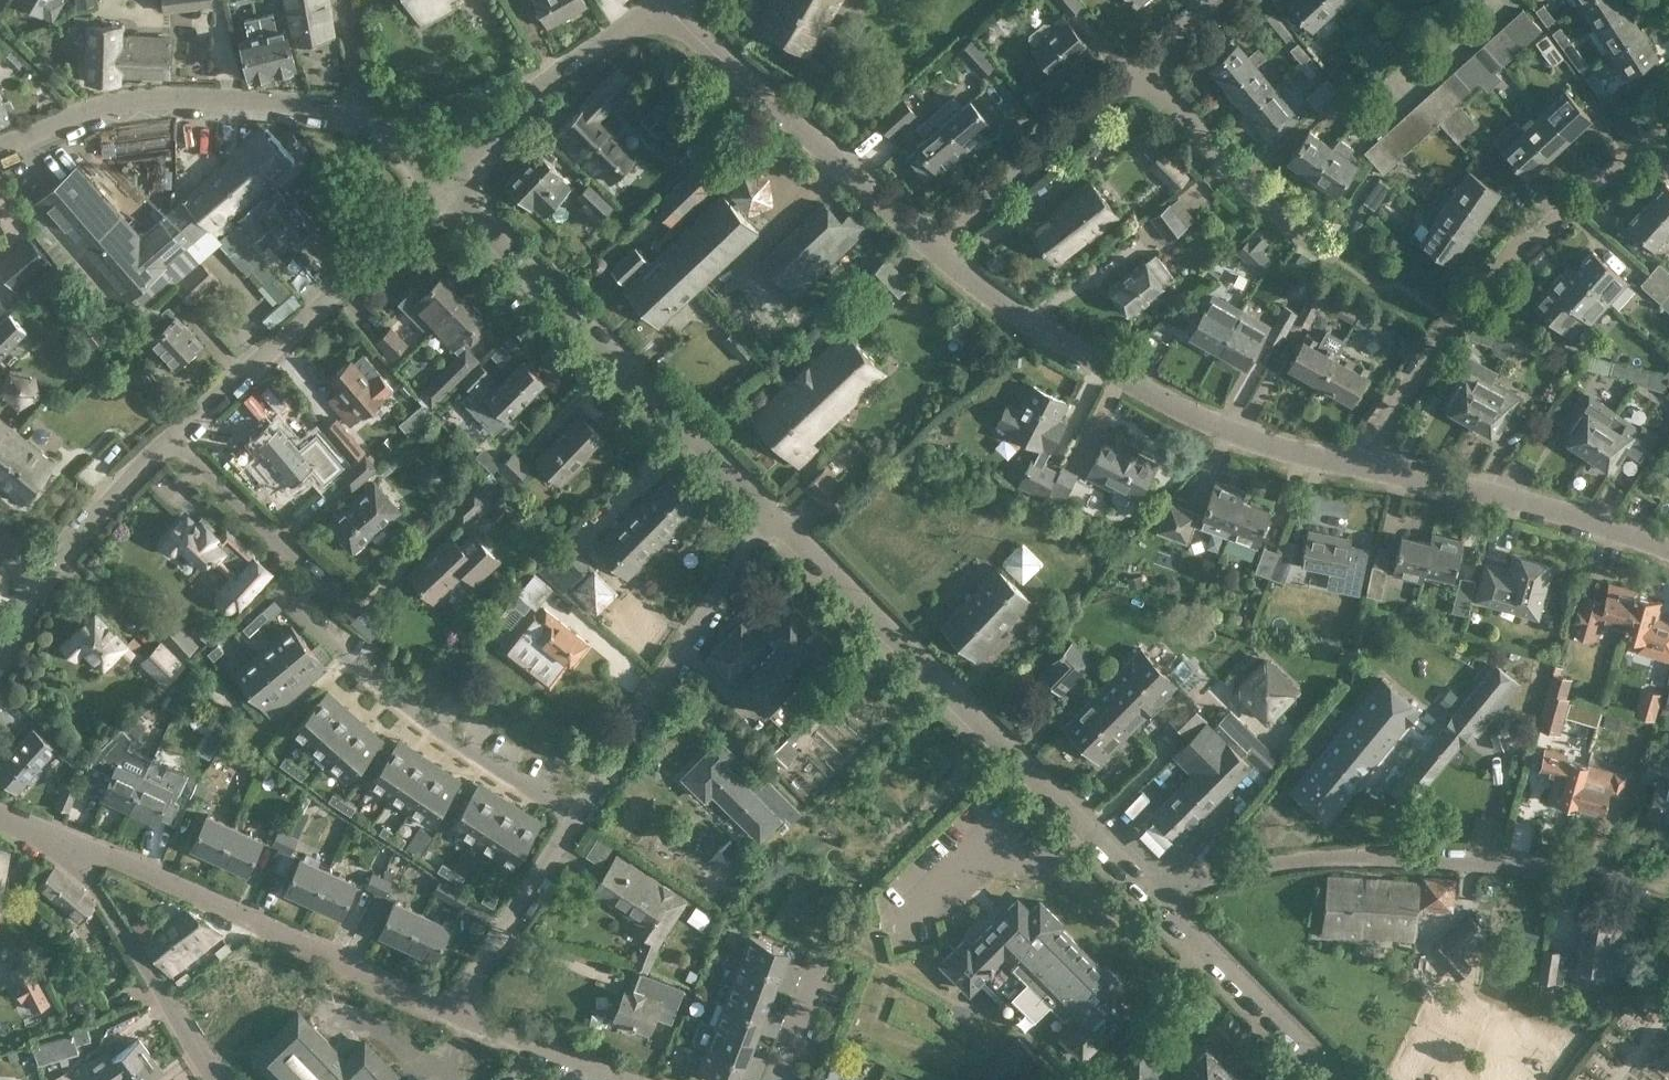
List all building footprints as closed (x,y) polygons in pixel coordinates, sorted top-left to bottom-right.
[(17,0),(52,21),(65,0),(18,0),(17,0)] [(163,10),(213,5),(212,0),(162,0),(163,10)] [(329,0),(283,0),(293,43),(297,42),(299,44),(306,43),(307,40),(317,38),(320,40),(326,39),(327,36),(334,35),(329,0)] [(419,23),(450,7),(446,0),(407,0),(419,23)] [(582,0),(531,0),(546,28),(585,6),(582,0)] [(827,0),(772,0),(756,26),(805,55),(835,5),(827,0)] [(1082,4),(1079,0),(1056,0),(1069,16),(1082,4)] [(1332,8),(1324,0),(1288,0),(1286,2),(1311,28),(1332,8)] [(1332,8),(1341,0),(1324,0),(1332,8)] [(1623,7),(1618,0),(1583,0),(1579,3),(1594,26),(1623,7)] [(1535,9),(1546,24),(1554,18),(1543,3),(1535,9)] [(1638,30),(1623,7),(1594,26),(1609,49),(1638,30)] [(1523,8),(1512,17),(1531,38),(1542,29),(1523,8)] [(1260,20),(1280,44),(1292,34),(1272,10),(1260,20)] [(277,29),(273,11),(259,15),(272,72),(295,66),(286,27),(277,29)] [(1409,39),(1424,25),(1412,12),(1399,24),(1404,29),(1402,30),(1409,39)] [(1055,76),(1090,47),(1063,13),(1050,24),(1048,22),(1043,21),(1029,33),(1028,39),(1033,44),(1030,47),(1055,76)] [(88,15),(75,15),(74,26),(87,26),(85,81),(121,81),(121,75),(170,77),(172,35),(122,34),(123,24),(88,22),(88,15)] [(250,77),(272,72),(259,15),(245,18),(249,36),(240,38),(250,77)] [(1512,17),(1502,26),(1521,47),(1531,38),(1512,17)] [(994,39),(997,32),(994,27),(989,25),(984,27),(981,34),(984,39),(989,41),(994,39)] [(1502,26),(1492,35),(1511,56),(1521,47),(1502,26)] [(1563,47),(1571,41),(1560,26),(1551,32),(1563,47)] [(1654,54),(1638,30),(1609,49),(1625,73),(1654,54)] [(1553,65),(1564,56),(1546,33),(1535,41),(1553,65)] [(1492,35),(1482,44),(1501,65),(1511,56),(1492,35)] [(1214,50),(1220,56),(1209,66),(1228,88),(1253,66),(1266,55),(1258,46),(1245,56),(1235,44),(1236,43),(1231,36),(1214,50)] [(981,76),(996,63),(972,37),(957,50),(981,76)] [(1374,50),(1381,58),(1395,45),(1388,37),(1374,50)] [(1290,48),(1302,63),(1310,56),(1298,41),(1290,48)] [(1588,64),(1571,41),(1563,47),(1579,70),(1588,64)] [(849,51),(834,42),(823,60),(838,69),(849,51)] [(1482,44),(1473,53),(1492,74),(1495,71),(1501,65),(1482,44)] [(3,58),(15,70),(24,61),(11,49),(3,58)] [(1473,53),(1463,62),(1482,83),(1492,74),(1473,53)] [(1326,68),(1344,90),(1354,81),(1336,59),(1326,68)] [(1463,62),(1453,71),(1472,92),(1481,83),(1482,83),(1463,62)] [(1246,109),(1271,87),(1253,66),(1228,88),(1246,109)] [(580,105),(581,107),(553,135),(592,174),(596,170),(609,182),(634,157),(596,120),(633,82),(617,67),(580,105)] [(1453,71),(1443,80),(1462,101),(1472,92),(1453,71)] [(1492,74),(1482,83),(1481,83),(1487,90),(1502,78),(1495,71),(1492,74)] [(1604,89),(1593,73),(1585,79),(1596,94),(1604,89)] [(1314,107),(1337,88),(1328,78),(1306,97),(1314,107)] [(1462,101),(1443,80),(1433,88),(1452,110),(1459,103),(1462,101)] [(1290,109),(1271,87),(1246,109),(1264,131),(1290,109)] [(1345,99),(1337,88),(1314,107),(1323,117),(1345,99)] [(1433,88),(1423,97),(1442,118),(1449,112),(1452,110),(1433,88)] [(1589,117),(1565,91),(1544,111),(1567,137),(1589,117)] [(12,118),(10,113),(14,111),(15,108),(11,99),(7,98),(4,100),(0,92),(0,124),(12,118)] [(966,150),(994,126),(970,98),(962,105),(953,94),(934,110),(966,150)] [(877,121),(891,136),(917,112),(903,97),(877,121)] [(1423,97),(1413,106),(1432,127),(1439,121),(1442,118),(1423,97)] [(1459,103),(1452,110),(1449,112),(1468,133),(1478,124),(1459,103)] [(1432,127),(1413,106),(1404,115),(1422,136),(1432,127)] [(966,150),(934,110),(915,125),(924,136),(913,145),(938,174),(966,150)] [(1544,111),(1523,130),(1546,155),(1567,137),(1544,111)] [(1449,112),(1442,118),(1439,121),(1457,142),(1468,133),(1449,112)] [(1404,115),(1394,124),(1413,145),(1422,136),(1404,115)] [(753,155),(768,141),(746,120),(653,207),(672,225),(704,194),(700,190),(747,148),(753,155)] [(1413,145),(1394,124),(1384,133),(1393,143),(1403,154),(1413,145)] [(264,129),(224,164),(234,177),(231,180),(235,185),(233,187),(246,201),(292,160),(264,129)] [(1546,155),(1523,130),(1501,149),(1525,175),(1546,155)] [(1332,148),(1308,131),(1288,159),(1312,176),(1332,148)] [(1393,143),(1384,133),(1364,151),(1373,162),(1393,143)] [(1339,137),(1332,148),(1312,176),(1336,192),(1355,164),(1346,158),(1354,148),(1339,137)] [(1393,143),(1373,162),(1383,172),(1403,154),(1393,143)] [(1189,174),(1164,148),(1148,164),(1173,191),(1189,174)] [(570,184),(535,150),(504,182),(539,216),(570,184)] [(40,215),(28,225),(58,263),(57,265),(101,313),(119,331),(149,305),(172,284),(197,262),(158,218),(146,229),(140,233),(78,162),(31,204),(40,214),(40,215)] [(183,197),(158,218),(197,262),(200,259),(219,242),(229,253),(247,273),(255,265),(255,266),(264,258),(251,244),(253,238),(238,221),(236,224),(228,217),(246,201),(233,187),(235,185),(231,180),(234,177),(224,164),(185,198),(183,197)] [(1497,190),(1469,170),(1452,194),(1480,213),(1497,190)] [(1374,208),(1390,184),(1379,176),(1363,201),(1374,208)] [(1061,202),(1063,204),(1030,230),(1054,262),(1087,236),(1088,238),(1117,216),(1089,180),(1061,202)] [(1646,202),(1668,223),(1668,185),(1665,181),(1646,202)] [(601,220),(613,207),(589,182),(577,195),(584,202),(579,207),(596,223),(600,218),(601,220)] [(263,196),(237,219),(255,240),(268,229),(259,218),(264,214),(291,245),(292,244),(301,247),(316,233),(315,224),(317,222),(287,187),(282,192),(277,186),(264,197),(263,196)] [(722,193),(661,251),(697,289),(759,231),(722,193)] [(1464,236),(1480,213),(1452,194),(1436,217),(1464,236)] [(795,297),(870,227),(854,208),(842,220),(823,201),(761,260),(795,297)] [(1168,240),(1187,225),(1170,202),(1150,217),(1168,240)] [(1627,223),(1654,248),(1663,238),(1668,243),(1668,223),(1646,202),(1627,223)] [(1464,236),(1436,217),(1419,241),(1447,260),(1464,236)] [(1259,272),(1272,259),(1262,249),(1269,242),(1255,229),(1247,238),(1248,239),(1236,251),(1259,272)] [(19,293),(54,264),(29,235),(0,260),(0,270),(19,293)] [(635,245),(610,269),(624,283),(624,282),(626,284),(622,287),(658,325),(697,289),(661,251),(648,263),(647,261),(648,260),(635,245)] [(1592,249),(1574,268),(1610,300),(1628,280),(1592,249)] [(1312,261),(1301,252),(1294,260),(1305,270),(1312,261)] [(1163,288),(1162,287),(1175,277),(1156,253),(1143,262),(1143,261),(1108,288),(1128,314),(1163,288)] [(597,255),(590,263),(590,268),(594,272),(595,273),(596,273),(599,273),(601,273),(602,272),(603,271),(605,269),(606,268),(607,266),(608,265),(608,263),(607,261),(607,260),(602,256),(597,255)] [(910,282),(887,257),(863,278),(878,294),(887,303),(910,282)] [(197,262),(172,284),(192,305),(220,280),(200,259),(197,262)] [(1568,262),(1549,283),(1588,316),(1593,320),(1610,300),(1574,268),(1568,262)] [(1649,273),(1668,290),(1668,271),(1659,262),(1649,273)] [(1649,273),(1639,283),(1660,302),(1668,292),(1668,290),(1649,273)] [(442,281),(439,278),(421,297),(412,288),(398,302),(427,332),(430,329),(460,299),(451,290),(453,288),(444,279),(442,281)] [(1549,283),(1531,303),(1561,330),(1569,337),(1588,316),(1549,283)] [(1294,319),(1308,327),(1321,304),(1319,304),(1322,298),(1310,292),(1308,297),(1307,296),(1294,319)] [(1211,297),(1206,306),(1190,335),(1218,351),(1240,312),(1213,296),(1211,297)] [(460,299),(430,329),(451,350),(463,338),(469,345),(486,328),(480,321),(481,320),(478,318),(480,316),(472,307),(469,309),(460,299)] [(154,302),(139,314),(148,324),(155,332),(149,338),(176,367),(203,341),(177,313),(176,314),(173,311),(169,306),(168,305),(162,310),(154,302)] [(86,350),(109,333),(85,305),(64,322),(86,350)] [(1266,337),(1279,344),(1294,318),(1293,318),(1296,314),(1284,307),(1282,312),(1281,311),(1266,337)] [(1365,329),(1388,342),(1395,328),(1373,316),(1371,319),(1359,311),(1352,325),(1364,331),(1365,329)] [(1266,326),(1240,312),(1218,351),(1244,366),(1266,326)] [(6,313),(0,319),(0,356),(24,331),(6,313)] [(954,320),(945,332),(963,347),(973,335),(969,332),(973,326),(965,319),(961,325),(954,320)] [(1630,337),(1638,327),(1629,319),(1621,329),(1630,337)] [(391,325),(376,340),(393,357),(408,342),(391,325)] [(1306,332),(1303,337),(1286,368),(1319,386),(1338,353),(1347,335),(1345,334),(1343,337),(1326,328),(1320,340),(1306,332)] [(1515,333),(1499,329),(1491,342),(1493,351),(1505,357),(1511,347),(1515,333)] [(796,374),(782,387),(822,429),(836,416),(882,372),(843,330),(796,374)] [(1532,338),(1515,333),(1511,347),(1529,352),(1532,338)] [(1611,340),(1600,352),(1613,356),(1620,348),(1611,340)] [(512,353),(502,343),(491,354),(502,364),(512,353)] [(753,351),(748,345),(737,356),(742,361),(753,351)] [(479,359),(470,350),(434,386),(443,395),(459,379),(460,380),(479,362),(478,361),(479,359)] [(362,416),(363,417),(385,397),(394,389),(380,373),(381,372),(364,352),(354,360),(352,358),(329,378),(339,389),(327,399),(350,426),(362,416)] [(1338,353),(1319,386),(1349,403),(1368,368),(1346,355),(1345,357),(1338,353)] [(1470,355),(1442,405),(1457,413),(1459,418),(1468,424),(1493,380),(1498,371),(1489,365),(1470,355)] [(479,361),(460,380),(470,390),(461,399),(494,432),(507,420),(506,418),(521,402),(522,404),(530,396),(528,395),(542,381),(522,361),(502,381),(499,383),(490,374),(491,373),(479,361)] [(1641,368),(1613,361),(1610,373),(1637,381),(1641,368)] [(1641,368),(1637,381),(1637,383),(1664,390),(1668,376),(1641,368)] [(1493,380),(1468,424),(1478,429),(1483,428),(1498,436),(1520,396),(1493,380)] [(1007,401),(995,425),(1005,430),(1004,431),(1040,449),(1035,458),(1031,457),(1018,484),(1046,498),(1046,497),(1060,471),(1044,463),(1049,452),(1051,452),(1061,433),(1054,430),(1060,418),(1069,401),(1031,382),(1018,406),(1007,401)] [(782,387),(750,417),(797,467),(817,448),(810,441),(822,429),(782,387)] [(1588,392),(1560,436),(1573,445),(1572,448),(1585,457),(1615,411),(1615,410),(1588,392)] [(422,403),(413,411),(423,423),(432,416),(422,403)] [(1615,411),(1585,457),(1598,465),(1600,463),(1614,472),(1626,453),(1636,460),(1640,462),(1659,434),(1641,422),(1638,426),(1615,411)] [(10,423),(0,415),(0,435),(10,423)] [(603,438),(579,415),(537,459),(557,478),(570,465),(574,469),(603,438)] [(324,427),(353,461),(365,450),(337,417),(324,427)] [(302,443),(281,419),(259,438),(270,451),(265,455),(279,471),(284,467),(295,479),(315,461),(327,475),(345,459),(319,429),(302,443)] [(0,435),(0,484),(22,503),(56,462),(10,423),(0,435)] [(1153,465),(1104,440),(1087,475),(1113,488),(1114,486),(1136,498),(1153,465)] [(514,484),(530,467),(513,450),(497,467),(514,484)] [(377,468),(365,455),(340,477),(351,490),(377,468)] [(1060,471),(1046,497),(1061,505),(1077,473),(1062,465),(1060,471)] [(848,490),(825,466),(804,487),(827,510),(848,490)] [(474,489),(451,510),(463,523),(486,501),(500,487),(495,482),(489,475),(488,475),(474,489)] [(375,479),(325,522),(352,553),(402,510),(375,479)] [(642,498),(614,527),(594,546),(626,578),(674,529),(671,527),(693,504),(667,479),(645,501),(642,498)] [(1227,536),(1231,527),(1242,498),(1245,489),(1215,479),(1202,514),(1171,503),(1165,507),(1156,531),(1186,541),(1192,523),(1227,536)] [(295,508),(285,498),(275,508),(285,518),(295,508)] [(1242,498),(1231,527),(1227,536),(1255,546),(1262,527),(1269,509),(1242,498)] [(1311,516),(1301,564),(1330,570),(1343,573),(1340,589),(1357,593),(1366,549),(1349,546),(1353,525),(1342,523),(1343,521),(1322,517),(1322,518),(1311,516)] [(204,524),(198,530),(187,520),(181,526),(179,524),(172,532),(175,534),(169,540),(167,541),(165,543),(164,546),(164,549),(166,552),(168,555),(171,556),(174,555),(177,554),(179,553),(199,572),(211,560),(233,580),(221,592),(225,596),(223,597),(222,598),(221,601),(222,604),(223,607),(224,609),(226,610),(230,611),(233,611),(236,610),(237,608),(239,610),(249,598),(251,600),(275,573),(256,556),(254,559),(228,537),(220,545),(210,535),(213,533),(204,524)] [(1430,540),(1424,572),(1453,579),(1463,538),(1432,531),(1430,540)] [(473,532),(459,545),(450,536),(408,576),(432,600),(463,570),(476,583),(500,560),(473,532)] [(1424,572),(1430,540),(1401,533),(1392,574),(1422,581),(1424,572)] [(561,541),(535,567),(562,592),(588,613),(595,606),(597,607),(614,590),(594,570),(596,569),(590,563),(591,562),(565,537),(561,541)] [(1254,572),(1268,577),(1277,552),(1263,547),(1254,572)] [(1292,558),(1279,553),(1277,552),(1268,577),(1282,583),(1292,558)] [(1544,610),(1549,593),(1544,591),(1551,566),(1512,555),(1505,579),(1483,572),(1474,602),(1490,606),(1490,603),(1516,610),(1515,611),(1536,617),(1539,608),(1544,610)] [(1388,568),(1372,564),(1366,594),(1380,598),(1388,568)] [(1034,573),(1019,591),(994,568),(940,626),(973,657),(1028,599),(1029,601),(1045,584),(1034,573)] [(1143,585),(1140,574),(1127,577),(1130,587),(1143,585)] [(1466,614),(1475,580),(1460,576),(1451,611),(1466,614)] [(1609,583),(1603,603),(1582,597),(1572,631),(1595,637),(1599,622),(1623,629),(1624,629),(1634,594),(1636,594),(1637,591),(1609,583)] [(1263,588),(1256,585),(1253,591),(1261,594),(1263,588)] [(1623,629),(1622,633),(1641,638),(1637,650),(1668,659),(1668,621),(1656,618),(1661,601),(1636,594),(1634,594),(1624,629),(1623,629)] [(755,637),(740,622),(707,656),(730,679),(731,678),(739,686),(738,687),(764,713),(832,645),(789,603),(755,637)] [(262,609),(252,618),(259,625),(269,616),(262,609)] [(535,615),(507,650),(550,683),(564,665),(566,667),(586,643),(544,610),(538,617),(535,615)] [(126,643),(95,612),(61,646),(74,659),(84,650),(102,669),(116,655),(123,662),(140,646),(131,638),(126,643)] [(259,625),(252,618),(243,627),(249,634),(259,625)] [(198,645),(178,623),(162,637),(182,659),(198,645)] [(291,625),(272,641),(300,674),(319,658),(291,625)] [(186,664),(161,639),(139,661),(164,686),(186,664)] [(272,641),(253,656),(281,690),(300,674),(272,641)] [(1061,694),(1093,662),(1072,641),(1040,673),(1061,694)] [(224,650),(218,643),(208,652),(214,659),(224,650)] [(1127,732),(1175,685),(1173,683),(1176,680),(1185,688),(1199,674),(1180,655),(1166,669),(1169,673),(1166,676),(1140,649),(1096,692),(1108,704),(1104,708),(1127,732)] [(281,690),(253,656),(234,672),(262,705),(281,690)] [(1238,685),(1269,716),(1294,691),(1263,659),(1238,685)] [(1452,714),(1441,727),(1390,789),(1410,805),(1471,730),(1477,734),(1518,684),(1493,663),(1452,714)] [(1547,690),(1566,696),(1572,677),(1552,672),(1547,690)] [(1336,732),(1373,764),(1420,707),(1382,676),(1336,732)] [(1662,692),(1643,686),(1635,714),(1654,720),(1662,692)] [(1566,696),(1547,690),(1536,727),(1559,733),(1570,697),(1566,696)] [(1104,708),(1108,704),(1096,692),(1062,725),(1098,761),(1127,732),(1104,708)] [(338,715),(320,698),(291,731),(309,747),(338,715)] [(1229,708),(1212,726),(1241,755),(1258,737),(1229,708)] [(1205,717),(1198,710),(1177,732),(1185,739),(1205,717)] [(1606,712),(1602,724),(1617,729),(1621,716),(1606,712)] [(338,715),(309,747),(328,763),(357,731),(338,715)] [(215,722),(208,731),(221,739),(227,730),(215,722)] [(1193,774),(1151,815),(1176,840),(1250,767),(1239,756),(1205,722),(1185,742),(1172,754),(1174,756),(1193,774)] [(33,726),(0,763),(0,776),(17,792),(28,780),(32,783),(44,769),(40,766),(57,747),(33,726)] [(145,773),(153,757),(128,746),(133,738),(122,726),(90,757),(92,758),(90,764),(110,773),(100,796),(129,809),(145,773)] [(357,731),(328,763),(346,780),(375,747),(357,731)] [(1373,764),(1336,732),(1289,789),(1327,820),(1373,764)] [(719,737),(681,775),(705,799),(711,794),(712,793),(712,792),(760,840),(785,814),(791,821),(801,811),(768,778),(760,785),(746,771),(753,765),(744,756),(741,759),(719,737)] [(787,738),(772,753),(784,766),(799,750),(787,738)] [(68,741),(59,752),(80,770),(89,759),(68,741)] [(414,761),(393,747),(369,783),(389,796),(414,761)] [(1546,747),(1544,753),(1538,773),(1553,777),(1547,799),(1574,807),(1586,764),(1566,758),(1567,753),(1546,747)] [(291,771),(296,763),(286,755),(280,763),(291,771)] [(1649,755),(1642,778),(1655,783),(1645,813),(1668,821),(1668,761),(1649,755)] [(414,761),(389,796),(409,810),(434,775),(414,761)] [(296,763),(291,771),(301,779),(307,771),(296,763)] [(1586,764),(1574,807),(1573,809),(1600,817),(1607,793),(1621,796),(1627,775),(1613,771),(1586,764)] [(145,773),(129,809),(158,822),(174,787),(145,773)] [(434,775),(409,810),(430,824),(454,788),(434,775)] [(199,781),(191,797),(200,802),(208,786),(199,781)] [(69,811),(79,789),(64,782),(55,805),(69,811)] [(494,803),(473,790),(450,827),(471,840),(494,803)] [(345,799),(334,792),(328,800),(340,807),(345,799)] [(714,796),(712,793),(711,794),(706,799),(708,802),(714,796)] [(356,806),(345,799),(340,807),(351,814),(356,806)] [(515,816),(494,803),(471,840),(491,853),(515,816)] [(295,819),(289,832),(298,837),(309,814),(300,809),(295,819)] [(219,860),(235,825),(206,811),(190,847),(219,860)] [(732,826),(739,819),(733,813),(726,820),(732,826)] [(535,830),(515,816),(491,853),(512,866),(535,830)] [(788,826),(784,822),(778,828),(782,832),(788,826)] [(384,824),(379,832),(389,839),(390,839),(395,831),(384,824)] [(235,825),(219,860),(248,873),(264,838),(235,825)] [(420,855),(433,835),(419,826),(406,846),(420,855)] [(281,849),(289,832),(279,828),(271,844),(281,849)] [(395,831),(390,839),(401,847),(406,839),(395,831)] [(289,832),(281,849),(291,853),(298,837),(289,832)] [(9,851),(0,849),(0,902),(9,851)] [(313,903),(329,868),(300,854),(284,890),(313,903)] [(646,938),(636,965),(648,969),(657,945),(656,945),(685,901),(615,856),(592,890),(647,926),(641,935),(646,938)] [(442,862),(437,870),(449,876),(454,868),(442,862)] [(454,868),(449,876),(460,883),(465,875),(464,875),(467,870),(457,864),(454,869),(454,868)] [(82,892),(52,867),(36,886),(77,924),(93,905),(80,894),(82,892)] [(358,881),(329,868),(313,903),(342,917),(358,881)] [(373,871),(365,887),(375,892),(382,875),(373,871)] [(382,875),(375,892),(384,896),(392,880),(391,879),(382,875)] [(1417,884),(1327,876),(1321,933),(1358,937),(1359,933),(1412,938),(1417,884)] [(463,908),(470,894),(441,878),(433,891),(463,908)] [(766,891),(769,887),(763,883),(760,887),(766,891)] [(490,893),(486,891),(481,899),(485,901),(492,905),(493,906),(498,898),(497,897),(490,893)] [(1082,1059),(1133,1009),(1121,997),(1131,987),(1105,961),(1102,964),(1063,925),(1066,922),(1040,896),(1030,906),(1018,894),(973,938),(967,932),(938,961),(970,993),(981,982),(1001,1001),(999,1002),(1024,1027),(1048,1003),(1067,1023),(1057,1033),(1082,1059)] [(407,946),(423,911),(394,898),(378,933),(407,946)] [(133,926),(171,977),(225,934),(212,924),(201,918),(187,906),(156,931),(145,916),(133,926)] [(711,916),(696,906),(687,919),(702,929),(711,916)] [(452,925),(423,911),(407,946),(435,960),(452,925)] [(1449,970),(1488,935),(1470,912),(1431,950),(1449,970)] [(1558,951),(1542,948),(1537,980),(1562,984),(1565,966),(1613,974),(1620,923),(1582,918),(1577,956),(1558,954),(1558,951)] [(63,935),(70,946),(71,944),(80,939),(73,929),(63,935)] [(788,950),(749,935),(740,958),(779,973),(781,967),(788,950)] [(93,955),(81,938),(80,939),(71,944),(83,962),(93,955)] [(574,960),(577,951),(565,947),(562,955),(574,960)] [(52,1002),(26,956),(11,965),(20,981),(16,983),(24,997),(28,995),(38,1011),(52,1002)] [(789,970),(781,967),(779,973),(740,958),(731,981),(771,995),(777,979),(785,982),(789,970)] [(640,990),(648,969),(636,965),(626,991),(623,990),(611,1019),(629,1027),(632,1021),(649,1028),(657,1009),(671,1015),(676,1003),(660,997),(660,998),(640,990)] [(693,982),(698,972),(689,969),(685,979),(693,982)] [(789,970),(785,982),(792,985),(795,979),(797,973),(789,970)] [(103,984),(97,975),(93,978),(99,987),(103,984)] [(176,986),(180,992),(180,991),(191,984),(187,978),(176,986)] [(771,995),(731,981),(723,1003),(762,1018),(765,1011),(771,995)] [(760,1024),(768,1027),(772,1014),(765,1011),(762,1018),(723,1003),(715,1025),(754,1040),(760,1024)] [(51,1015),(55,1024),(66,1019),(61,1010),(51,1015)] [(715,1025),(706,1047),(746,1062),(748,1056),(754,1040),(715,1025)] [(32,1045),(39,1064),(60,1057),(61,1063),(69,1061),(67,1055),(79,1051),(77,1044),(92,1039),(87,1026),(72,1032),(72,1033),(32,1045)] [(1204,1049),(1179,1075),(1138,1034),(1104,1068),(1116,1079),(1236,1079),(1204,1049)] [(1037,1055),(1018,1036),(986,1068),(997,1079),(1012,1079),(1037,1055)] [(149,1054),(138,1039),(106,1062),(103,1058),(90,1067),(100,1079),(114,1079),(149,1054)] [(743,1068),(751,1071),(756,1059),(748,1056),(746,1062),(706,1047),(698,1070),(724,1079),(739,1079),(743,1068)] [(149,1054),(114,1079),(147,1079),(161,1070),(149,1054)] [(756,1059),(751,1071),(759,1074),(764,1062),(756,1059)] [(853,1074),(845,1071),(841,1079),(850,1079),(853,1074)]
